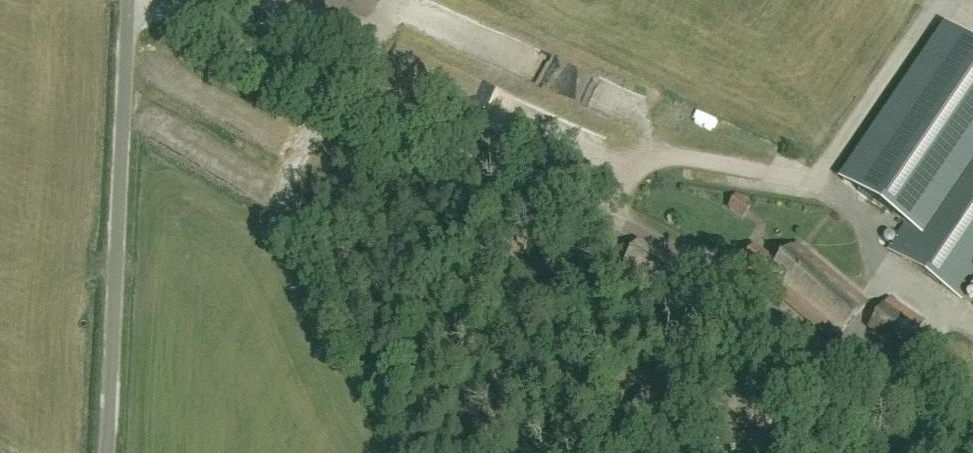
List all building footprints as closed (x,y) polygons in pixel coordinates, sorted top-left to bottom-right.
[(972,285),(972,46),(947,29),(843,182),(909,226),(892,252),(963,300),(972,285)] [(743,220),(752,207),(737,197),(728,210),(743,220)] [(658,294),(676,266),(638,244),(621,273),(658,294)] [(834,343),(867,304),(798,244),(778,266),(754,249),(739,269),(775,295),(834,343)] [(906,352),(925,323),(890,299),(871,329),(906,352)]
